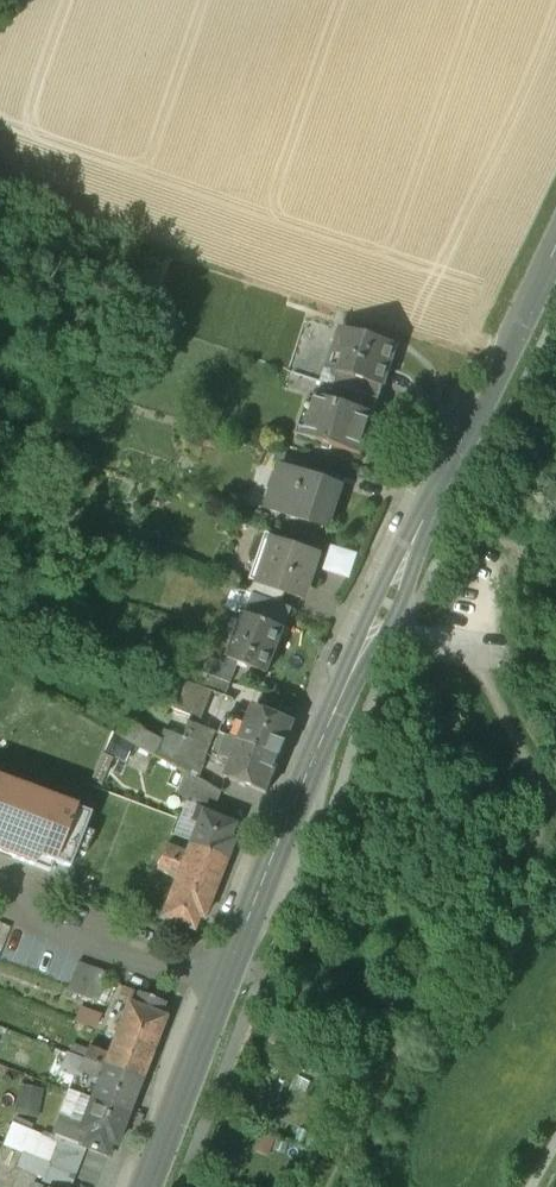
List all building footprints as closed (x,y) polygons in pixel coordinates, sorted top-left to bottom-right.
[(394,344),(340,327),(332,351),(341,354),(336,371),(380,385),(394,344)] [(380,385),(336,371),(332,385),(334,385),(376,399),(380,385)] [(376,399),(334,385),(329,399),(315,394),(304,429),(323,436),(321,440),(359,452),(377,399),(376,399)] [(306,461),(275,451),(270,468),(278,471),(279,467),(302,475),(306,461)] [(302,475),(279,467),(278,471),(271,491),(282,495),(276,512),(326,528),(339,487),(302,475)] [(318,555),(263,537),(250,581),(285,592),(300,597),(305,582),(309,583),(318,555)] [(356,554),(331,546),(331,544),(330,544),(322,569),(349,578),(357,553),(356,552),(356,554)] [(285,592),(250,581),(246,591),(253,594),(281,604),(285,592)] [(281,604),(253,594),(245,614),(283,628),(291,608),(281,604)] [(283,628),(245,614),(228,659),(266,674),(283,628)] [(235,670),(209,660),(204,673),(208,675),(230,683),(235,670)] [(230,683),(208,675),(203,688),(222,695),(225,697),(230,683)] [(203,688),(186,682),(177,707),(193,714),(203,688)] [(222,695),(203,688),(193,714),(189,723),(209,731),(222,695)] [(294,722),(253,706),(239,742),(280,758),(294,722)] [(151,753),(157,737),(127,720),(119,735),(151,753)] [(209,731),(189,723),(185,733),(202,740),(197,752),(204,754),(213,732),(209,731)] [(172,764),(182,739),(160,730),(157,737),(151,753),(172,764)] [(202,740),(185,733),(182,739),(172,764),(187,773),(195,777),(204,754),(197,752),(202,740)] [(133,745),(114,736),(107,750),(126,759),(133,745)] [(280,758),(239,742),(226,778),(267,793),(280,758)] [(105,754),(93,780),(101,784),(113,758),(105,754)] [(195,777),(187,773),(179,792),(214,807),(220,792),(195,777)] [(90,814),(0,779),(0,852),(33,865),(37,856),(68,868),(90,814)] [(234,826),(202,814),(189,847),(206,854),(208,848),(228,856),(233,842),(228,840),(234,826)] [(161,858),(162,855),(138,846),(131,862),(155,871),(161,858)] [(228,856),(208,848),(206,854),(189,847),(185,855),(165,847),(162,855),(161,858),(218,880),(228,856)] [(218,880),(161,858),(155,871),(176,880),(173,887),(190,894),(189,898),(208,905),(218,880)] [(190,894),(173,887),(160,919),(192,931),(197,918),(202,920),(208,905),(189,898),(190,894)] [(78,965),(68,991),(83,997),(93,970),(78,965)] [(108,976),(93,970),(83,997),(98,1003),(108,976)] [(137,994),(122,988),(119,995),(134,1001),(137,994)] [(164,1004),(137,994),(134,1001),(133,1006),(127,1004),(115,1035),(152,1049),(164,1018),(159,1016),(164,1004)] [(152,1049),(115,1035),(107,1056),(87,1048),(85,1052),(82,1059),(140,1082),(152,1049)] [(85,1052),(71,1047),(68,1054),(82,1059),(85,1052)] [(140,1082),(82,1059),(77,1073),(97,1081),(90,1100),(127,1115),(140,1082)] [(24,1084),(20,1109),(37,1112),(41,1087),(24,1084)] [(90,1100),(69,1092),(59,1117),(80,1125),(77,1132),(82,1134),(78,1146),(105,1156),(109,1145),(115,1147),(127,1115),(90,1100)] [(80,1125),(59,1117),(52,1135),(78,1146),(82,1134),(77,1132),(80,1125)] [(55,1143),(12,1124),(3,1145),(21,1153),(48,1164),(55,1143)] [(81,1153),(55,1143),(48,1164),(45,1169),(71,1179),(81,1153)] [(48,1164),(21,1153),(17,1167),(42,1178),(45,1169),(48,1164)] [(45,1169),(42,1178),(41,1182),(54,1186),(68,1186),(71,1179),(45,1169)]
